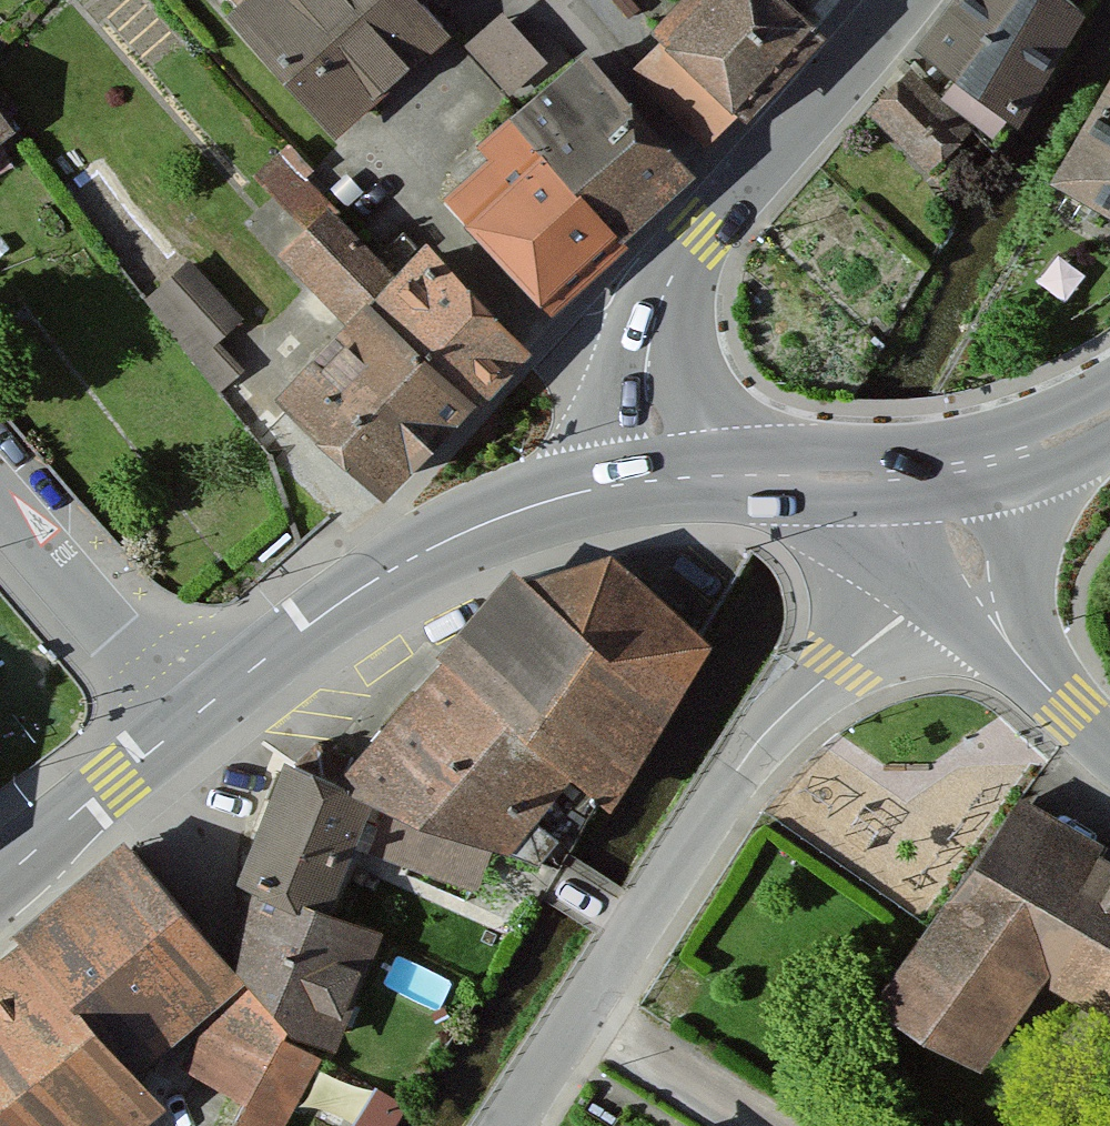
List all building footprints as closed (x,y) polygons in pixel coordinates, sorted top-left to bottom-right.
[(425,0),(270,0),(251,16),(355,135),(462,43),(434,11),(425,0)] [(434,11),(447,0),(425,0),(434,11)] [(781,0),(684,0),(650,37),(741,123),(817,35),(781,0)] [(1077,0),(955,0),(919,52),(1020,122),(1097,14),(1077,0)] [(506,2),(470,32),(504,72),(540,42),(506,2)] [(696,176),(601,63),(528,126),(626,242),(696,176)] [(1056,189),(1109,218),(1109,88),(1056,189)] [(546,315),(626,242),(528,126),(472,176),(476,189),(456,206),(546,315)] [(366,312),(468,410),(522,350),(423,247),(395,279),(330,210),(281,256),(351,328),(366,312)] [(189,255),(145,293),(220,388),(243,363),(216,335),(241,315),(189,255)] [(468,410),(366,312),(351,328),(283,398),(386,496),(468,410)] [(520,579),(441,665),(565,770),(609,807),(711,652),(614,561),(531,588),(520,579)] [(394,790),(493,830),(512,837),(565,770),(441,665),(340,768),(374,782),(394,790)] [(266,872),(327,897),(374,782),(340,768),(286,744),(238,861),(266,872)] [(1016,781),(884,990),(985,1053),(1042,963),(1109,1006),(1109,840),(1016,781)] [(473,879),(493,830),(394,790),(374,839),(473,879)] [(232,957),(124,832),(18,923),(20,925),(141,1065),(211,1005),(247,974),(232,957)] [(385,925),(327,897),(266,872),(232,957),(247,974),(211,1005),(183,1055),(246,1089),(232,1112),(254,1125),(279,1125),(323,1053),(285,1026),(291,1017),(336,1037),(385,925)] [(20,925),(0,943),(0,1125),(129,1125),(166,1094),(141,1065),(20,925)]
